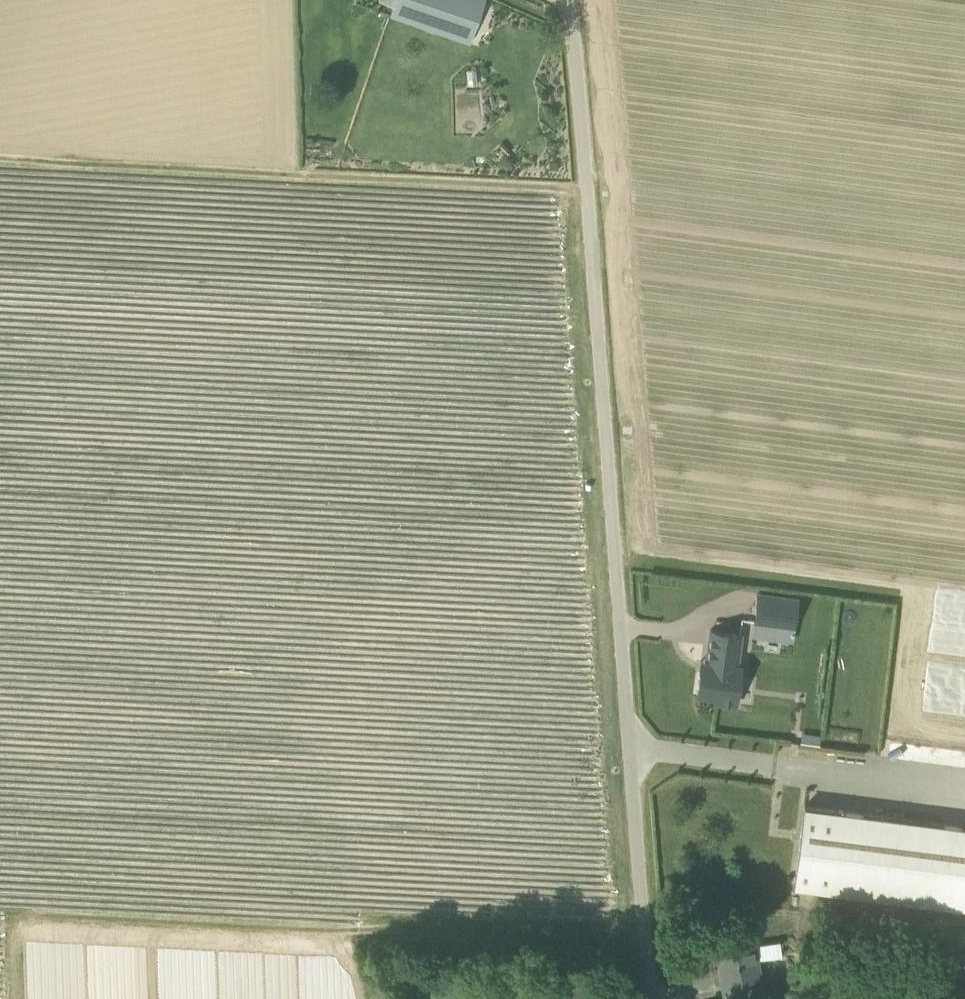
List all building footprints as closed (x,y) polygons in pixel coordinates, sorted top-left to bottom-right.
[(485,0),(396,0),(395,5),(392,12),(471,42),(485,0)] [(760,592),(757,620),(797,624),(800,596),(760,592)] [(737,704),(741,665),(737,664),(741,633),(711,629),(707,660),(701,660),(697,694),(717,696),(717,702),(737,704)] [(964,906),(964,825),(805,805),(795,884),(964,906)] [(760,959),(758,943),(719,949),(721,966),(719,967),(722,986),(729,985),(731,998),(734,998),(764,996),(760,959)]
